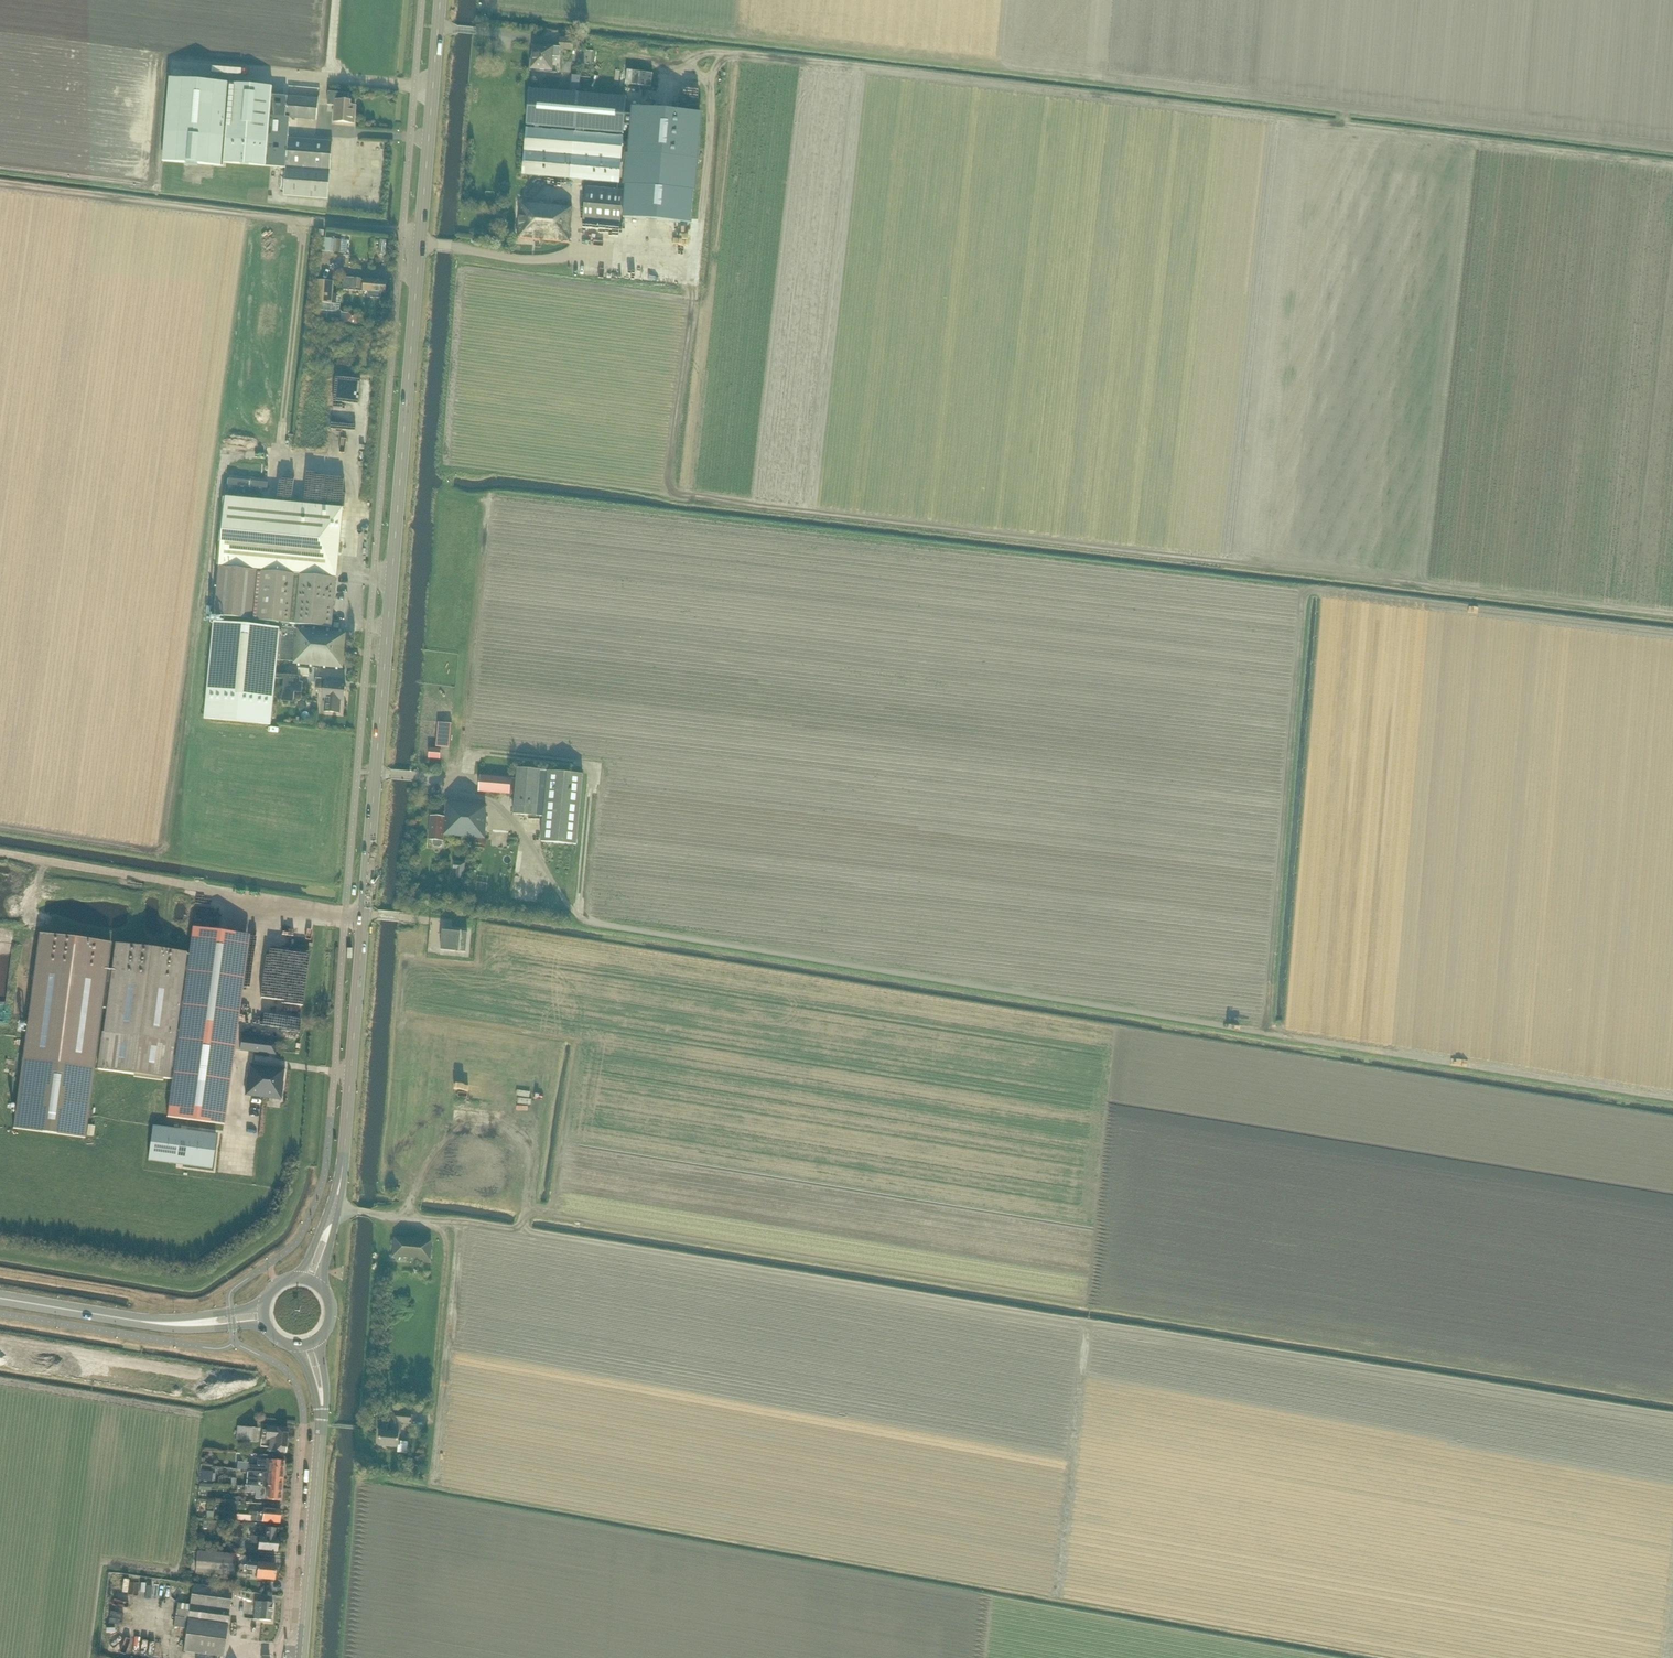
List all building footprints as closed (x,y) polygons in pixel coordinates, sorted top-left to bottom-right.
[(573,50),(574,39),(561,38),(560,48),(534,46),(534,47),(535,47),(534,57),(533,57),(532,68),(552,70),(552,69),(551,69),(551,62),(553,62),(553,56),(559,57),(560,49),(573,50)] [(630,81),(656,82),(657,69),(631,68),(630,81)] [(171,80),(164,161),(224,165),(224,162),(230,85),(171,80)] [(230,85),(224,162),(266,165),(287,167),(289,139),(291,118),(317,121),(319,100),(319,99),(319,98),(316,98),(316,99),(284,97),(272,96),(273,88),(230,85)] [(625,115),(627,98),(530,90),(527,125),(576,130),(576,132),(527,128),(523,175),(619,183),(623,137),(584,133),(584,130),(623,134),(624,125),(625,115)] [(349,106),(350,94),(329,93),(328,106),(336,106),(335,122),(355,124),(356,107),(349,106)] [(631,126),(623,218),(691,224),(700,113),(632,107),(632,115),(625,115),(624,125),(631,126)] [(287,167),(284,195),(328,199),(332,143),(289,139),(287,167)] [(586,187),(583,223),(621,226),(624,190),(586,187)] [(573,207),(570,207),(523,203),(523,213),(520,213),(518,238),(570,243),(573,207)] [(385,236),(383,250),(389,251),(392,237),(385,236)] [(342,240),(332,239),(331,251),(341,252),(342,240)] [(323,255),(316,254),(313,274),(320,275),(323,255)] [(344,277),(343,289),(364,291),(369,291),(368,297),(381,298),(382,292),(386,293),(387,281),(365,279),(365,281),(362,280),(362,279),(355,278),(344,277)] [(316,280),(314,302),(315,302),(314,310),(336,312),(339,309),(340,309),(342,295),(332,294),(333,282),(316,280)] [(271,458),(275,436),(267,435),(263,456),(271,458)] [(268,476),(270,460),(263,459),(260,475),(268,476)] [(336,579),(343,510),(226,499),(219,567),(336,579)] [(214,626),(205,717),(272,724),(275,688),(276,678),(285,679),(284,689),(283,700),(293,701),(294,691),(302,692),(302,683),(304,683),(304,682),(301,682),(301,677),(285,675),(285,676),(281,676),(277,675),(276,675),(278,660),(279,660),(294,661),(294,663),(344,668),(347,633),(300,629),(300,626),(300,624),(316,626),(332,628),(333,626),(336,579),(234,569),(220,568),(215,616),(228,617),(227,623),(215,622),(214,626)] [(310,677),(310,670),(298,668),(298,676),(310,677)] [(345,700),(346,684),(326,683),(327,679),(317,678),(316,688),(325,689),(324,698),(326,698),(325,712),(341,713),(342,700),(345,700)] [(452,724),(439,723),(437,747),(450,748),(452,724)] [(441,758),(441,749),(430,748),(429,758),(441,758)] [(577,845),(584,775),(518,768),(517,782),(511,781),(511,778),(481,776),(479,791),(516,795),(514,814),(544,817),(542,842),(577,845)] [(432,811),(429,839),(434,840),(434,844),(436,847),(440,847),(442,845),(443,841),(444,835),(485,838),(485,836),(487,816),(485,815),(486,805),(447,802),(446,813),(432,811)] [(224,1124),(249,935),(192,927),(189,955),(187,954),(141,948),(115,945),(111,970),(107,970),(110,944),(39,935),(23,1054),(22,1059),(13,1128),(85,1138),(94,1069),(97,1048),(102,1008),(106,1009),(98,1070),(144,1076),(149,1076),(170,1079),(172,1079),(167,1117),(224,1124)] [(461,931),(461,932),(443,931),(441,950),(459,952),(459,953),(461,953),(461,952),(466,952),(468,933),(462,932),(463,932),(461,931)] [(275,1055),(277,1038),(242,1034),(240,1050),(275,1055)] [(281,1099),(284,1069),(250,1065),(249,1074),(247,1074),(245,1095),(281,1099)] [(211,1168),(216,1135),(153,1126),(148,1160),(211,1168)] [(431,1240),(395,1237),(393,1257),(418,1259),(418,1261),(431,1262),(432,1241),(431,1240)] [(412,1423),(412,1413),(393,1411),(391,1431),(381,1431),(380,1445),(399,1447),(398,1452),(407,1453),(408,1442),(399,1441),(400,1433),(402,1433),(403,1422),(412,1423)] [(256,1442),(257,1434),(258,1428),(238,1426),(238,1431),(237,1439),(256,1442)] [(285,1452),(287,1428),(266,1426),(266,1430),(262,1430),(262,1436),(266,1436),(265,1438),(270,1439),(269,1451),(285,1452)] [(284,1474),(285,1461),(258,1459),(257,1466),(248,1465),(248,1471),(284,1474)] [(211,1481),(211,1469),(202,1469),(201,1481),(211,1481)] [(282,1488),(284,1474),(248,1471),(247,1485),(282,1488)] [(282,1488),(247,1485),(245,1485),(244,1491),(257,1492),(265,1492),(265,1499),(281,1501),(282,1488)] [(252,1515),(251,1520),(274,1522),(279,1523),(280,1509),(264,1508),(264,1513),(252,1512),(252,1515)] [(243,1537),(245,1524),(234,1523),(233,1536),(243,1537)] [(276,1528),(273,1528),(266,1527),(265,1537),(252,1536),(251,1542),(259,1542),(258,1550),(277,1551),(278,1538),(275,1538),(276,1528)] [(234,1575),(236,1554),(198,1550),(198,1551),(192,1551),(190,1571),(196,1571),(196,1572),(234,1575)] [(257,1563),(257,1564),(247,1563),(246,1569),(256,1570),(256,1577),(274,1579),(276,1565),(257,1563)] [(223,1657),(233,1590),(193,1584),(190,1604),(179,1603),(177,1615),(189,1617),(183,1651),(223,1657)] [(114,1613),(129,1613),(129,1600),(114,1600),(114,1613)] [(271,1620),(272,1603),(255,1601),(253,1619),(271,1620)] [(182,1627),(184,1618),(176,1616),(175,1626),(182,1627)] [(114,1646),(138,1647),(139,1634),(114,1633),(114,1646)]
